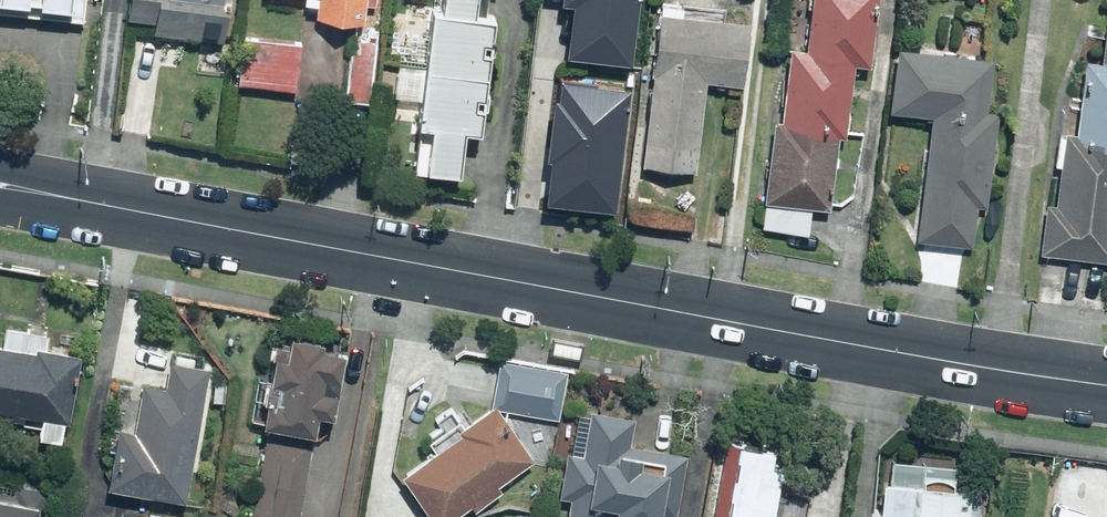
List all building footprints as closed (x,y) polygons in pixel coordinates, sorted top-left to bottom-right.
[(76,14),(77,0),(0,0),(0,7),(76,14)] [(116,34),(127,35),(128,24),(149,26),(149,37),(216,42),(220,0),(119,0),(116,34)] [(317,4),(316,20),(362,24),(364,0),(270,0),(317,4)] [(441,18),(425,17),(414,131),(429,132),(425,177),(451,180),(456,136),(475,138),(487,23),(467,21),(469,0),(443,0),(441,18)] [(570,59),(639,69),(649,0),(566,0),(566,5),(577,6),(570,59)] [(760,229),(809,233),(811,208),(829,209),(835,141),(842,142),(849,68),(867,70),(872,0),(807,0),(803,49),(788,48),(782,126),(769,125),(760,229)] [(724,7),(656,2),(643,169),(696,173),(702,86),(737,89),(743,21),(723,20),(724,7)] [(1038,254),(1106,260),(1106,7),(1102,65),(1078,63),(1071,136),(1061,135),(1054,207),(1042,205),(1038,254)] [(297,45),(234,41),(231,92),(294,96),(297,45)] [(918,241),(974,246),(977,208),(987,209),(995,112),(985,111),(990,58),(895,50),(889,117),(929,120),(918,241)] [(555,165),(549,205),(612,213),(628,93),(564,84),(561,104),(556,103),(548,164),(555,165)] [(46,336),(0,330),(0,412),(40,418),(37,438),(62,442),(74,357),(44,353),(46,336)] [(318,352),(319,341),(270,333),(255,425),(305,432),(307,417),(328,421),(338,355),(318,352)] [(128,429),(111,426),(101,489),(181,502),(203,366),(165,360),(161,390),(136,385),(128,429)] [(570,373),(503,360),(494,408),(561,421),(570,373)] [(400,477),(427,516),(456,516),(469,508),(474,516),(506,495),(500,487),(534,463),(498,410),(466,432),(461,425),(429,447),(434,454),(400,477)] [(656,516),(665,516),(672,516),(679,449),(626,443),(629,416),(586,411),(581,455),(561,453),(556,498),(564,499),(562,516),(656,516)] [(266,436),(253,516),(296,516),(308,443),(266,436)] [(775,451),(731,446),(721,516),(793,516),(796,491),(770,488),(775,451)] [(962,485),(871,478),(868,516),(960,516),(962,485)] [(32,516),(36,516),(45,516),(48,492),(19,489),(16,509),(0,507),(0,516),(32,516)]
